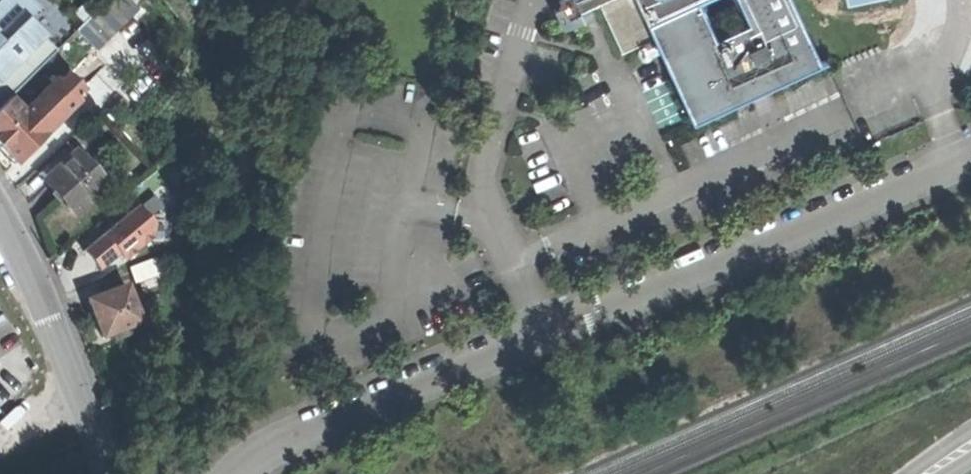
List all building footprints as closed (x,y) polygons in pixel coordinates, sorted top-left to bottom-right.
[(59,51),(29,21),(41,8),(33,0),(7,0),(0,7),(0,110),(0,111),(11,100),(59,51)] [(100,49),(141,7),(133,0),(108,0),(80,29),(100,49)] [(565,0),(562,1),(564,6),(559,17),(567,37),(579,31),(576,26),(585,21),(584,17),(594,13),(593,9),(601,6),(624,52),(655,39),(693,123),(821,62),(792,0),(565,0)] [(62,83),(76,97),(84,89),(70,75),(62,83)] [(58,79),(24,113),(46,134),(79,101),(76,97),(62,83),(58,79)] [(11,100),(0,111),(0,146),(2,147),(18,163),(46,134),(24,113),(11,100)] [(73,213),(104,185),(91,170),(75,153),(44,181),(60,199),(73,213)] [(91,170),(104,185),(113,177),(99,162),(91,170)] [(121,257),(126,264),(154,241),(154,228),(138,209),(85,253),(102,273),(121,257)] [(136,282),(161,273),(155,258),(130,267),(136,282)] [(96,317),(103,337),(140,323),(127,287),(90,300),(96,317)]
